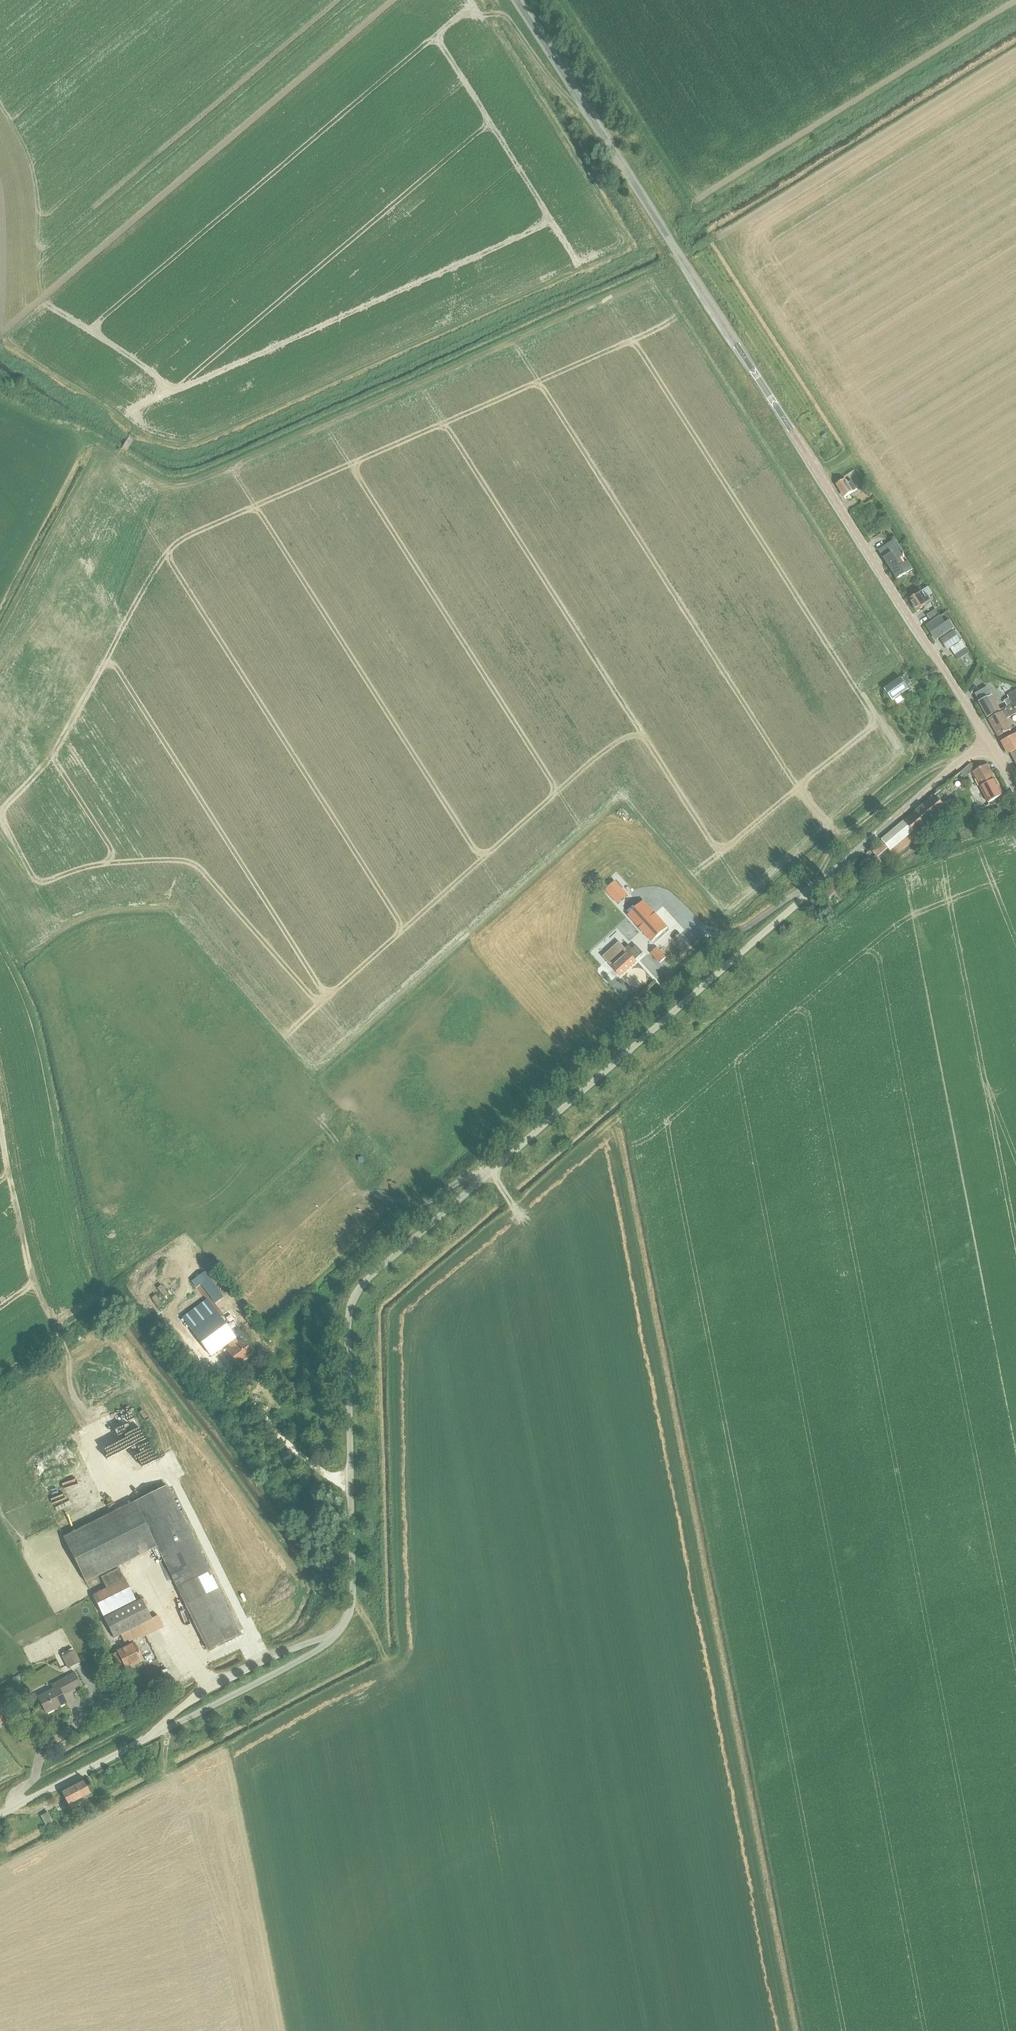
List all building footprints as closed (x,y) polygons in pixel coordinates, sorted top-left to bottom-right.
[(837,485),(845,497),(858,489),(852,481),(848,483),(845,479),(837,485)] [(879,550),(897,579),(913,569),(908,561),(903,564),(899,558),(904,555),(895,540),(879,550)] [(922,592),(910,599),(918,612),(932,602),(929,596),(926,598),(922,592)] [(943,615),(945,614),(947,612),(939,601),(936,603),(943,615)] [(931,622),(940,616),(941,616),(936,609),(927,615),(931,622)] [(945,614),(943,615),(941,616),(940,616),(931,622),(926,625),(931,633),(933,632),(938,639),(954,628),(949,621),(945,614)] [(950,648),(954,654),(965,647),(961,641),(960,642),(953,632),(941,639),(948,650),(950,648)] [(970,653),(964,657),(970,665),(975,661),(970,653)] [(914,685),(916,683),(914,679),(910,681),(908,676),(907,677),(905,675),(901,678),(885,690),(893,701),(909,689),(914,685)] [(987,687),(975,694),(980,702),(979,702),(988,717),(1001,710),(999,708),(992,695),(987,687)] [(1005,701),(1008,707),(1008,706),(1012,704),(1015,702),(1015,691),(1008,696),(1009,699),(1005,701)] [(887,706),(890,710),(896,706),(892,701),(887,706)] [(988,717),(996,733),(998,737),(1012,729),(1007,720),(1011,717),(1015,714),(1015,702),(1012,704),(1008,706),(1008,707),(1006,708),(1007,709),(1002,712),(1001,710),(988,717)] [(1001,742),(1005,752),(1008,750),(1015,765),(1015,735),(1001,742)] [(973,772),(989,803),(1004,795),(988,764),(976,770),(971,763),(960,773),(965,778),(973,772)] [(917,835),(947,809),(935,795),(905,821),(882,840),(883,840),(872,850),(885,866),(919,837),(917,835)] [(610,897),(617,906),(627,898),(620,889),(610,897)] [(647,936),(653,942),(668,928),(663,922),(663,921),(656,914),(644,901),(628,915),(640,928),(647,936)] [(679,933),(685,929),(680,922),(674,926),(679,933)] [(640,957),(646,953),(639,943),(633,948),(640,957)] [(652,953),(660,963),(667,958),(658,948),(652,953)] [(611,965),(621,976),(637,962),(627,951),(611,965)] [(254,1354),(241,1338),(238,1340),(232,1332),(208,1300),(184,1318),(193,1330),(212,1356),(225,1346),(239,1365),(254,1354)] [(132,1403),(108,1414),(117,1431),(110,1434),(128,1471),(158,1458),(132,1403)] [(241,1634),(232,1617),(168,1485),(64,1537),(86,1582),(157,1547),(208,1650),(241,1634)] [(152,1619),(151,1617),(142,1599),(137,1602),(126,1580),(93,1596),(104,1618),(114,1638),(121,1635),(127,1647),(118,1651),(122,1658),(122,1659),(127,1669),(144,1661),(138,1650),(134,1643),(134,1644),(133,1641),(143,1636),(143,1637),(164,1627),(158,1615),(152,1619)] [(262,1598),(267,1597),(263,1584),(259,1585),(262,1598)] [(62,1656),(68,1667),(80,1661),(74,1650),(62,1656)] [(75,1673),(63,1679),(52,1685),(54,1689),(38,1697),(46,1713),(66,1703),(62,1695),(81,1685),(75,1673)] [(62,1793),(69,1805),(91,1794),(84,1781),(62,1793)] [(54,1821),(48,1812),(41,1816),(46,1826),(54,1821)]
